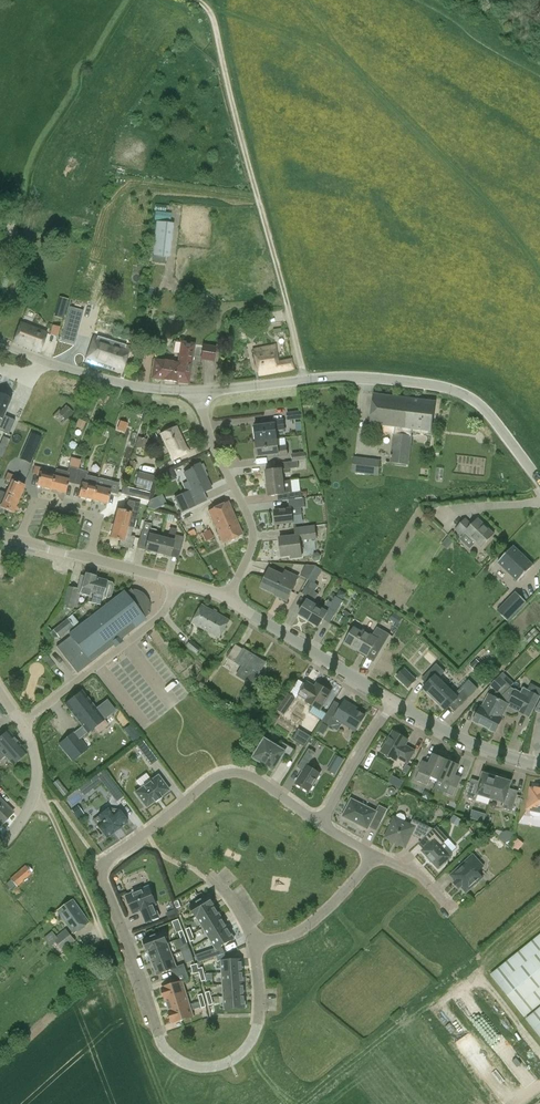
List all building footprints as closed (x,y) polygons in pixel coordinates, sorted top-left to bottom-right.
[(156,212),(156,220),(162,221),(162,218),(171,218),(171,213),(156,212)] [(167,258),(172,223),(157,221),(153,256),(167,258)] [(71,227),(71,240),(85,241),(86,228),(71,227)] [(46,301),(40,296),(30,309),(36,314),(46,301)] [(59,296),(53,316),(63,318),(68,299),(59,296)] [(40,352),(47,333),(21,323),(14,342),(40,352)] [(54,325),(50,337),(56,339),(60,327),(54,325)] [(61,340),(73,343),(76,333),(64,330),(61,340)] [(122,372),(130,346),(93,335),(86,361),(122,372)] [(188,383),(194,345),(182,343),(180,355),(179,355),(178,363),(154,360),(151,378),(188,383)] [(203,344),(202,352),(201,360),(214,362),(215,354),(216,346),(203,344)] [(278,360),(275,345),(252,349),(258,376),(281,371),(294,368),(292,358),(278,360)] [(4,432),(9,420),(2,417),(9,401),(7,400),(8,398),(0,394),(0,430),(4,432)] [(432,432),(435,402),(374,394),(370,424),(432,432)] [(65,406),(58,413),(66,420),(72,413),(65,406)] [(302,419),(301,411),(287,412),(288,421),(302,419)] [(85,422),(78,419),(75,426),(82,429),(85,422)] [(254,426),(256,441),(277,439),(276,431),(284,430),(283,420),(270,421),(271,424),(263,425),(254,426)] [(123,432),(126,424),(120,422),(117,430),(123,432)] [(176,427),(161,434),(171,457),(177,454),(179,457),(188,453),(186,449),(176,427)] [(394,429),(390,463),(409,465),(413,431),(394,429)] [(31,433),(20,460),(31,464),(42,438),(31,433)] [(146,440),(138,438),(135,446),(143,449),(146,440)] [(277,439),(256,441),(258,457),(267,456),(274,455),(275,459),(287,457),(286,446),(278,447),(278,446),(277,439)] [(292,454),(293,462),(298,461),(307,460),(306,452),(292,454)] [(71,457),(69,465),(78,467),(80,459),(71,457)] [(381,461),(355,458),(353,473),(379,476),(381,461)] [(265,471),(267,484),(283,482),(282,474),(290,473),(289,469),(299,468),(298,461),(293,462),(285,463),(285,469),(282,469),(265,471)] [(96,487),(98,478),(86,475),(87,471),(79,469),(80,464),(78,469),(74,485),(80,486),(78,497),(92,500),(96,487)] [(184,473),(191,490),(175,498),(182,512),(195,506),(191,498),(195,497),(211,489),(204,473),(200,464),(191,468),(192,468),(184,473)] [(51,490),(54,476),(53,476),(43,474),(42,474),(44,469),(34,466),(32,474),(38,476),(36,486),(51,490)] [(68,483),(74,484),(78,469),(69,466),(67,472),(56,469),(54,476),(51,490),(65,494),(68,483)] [(154,476),(139,473),(135,488),(150,492),(154,476)] [(9,487),(6,493),(6,494),(19,499),(25,486),(14,481),(16,477),(8,474),(5,481),(7,482),(5,485),(9,487)] [(96,487),(92,500),(107,504),(110,493),(116,495),(119,484),(98,478),(96,487)] [(288,494),(288,500),(303,498),(302,492),(293,494),(291,481),(283,482),(267,484),(268,496),(282,495),(285,494),(288,494)] [(130,495),(132,488),(124,486),(122,493),(130,495)] [(6,493),(0,491),(0,514),(1,514),(3,509),(13,513),(19,499),(6,494),(6,493)] [(144,491),(142,499),(149,500),(151,493),(144,491)] [(150,500),(148,507),(154,509),(166,503),(162,494),(150,500)] [(303,498),(288,500),(288,501),(290,501),(291,508),(289,508),(274,510),(276,525),(293,523),(292,516),(302,515),(301,508),(305,508),(304,499),(303,499),(303,498)] [(117,509),(113,524),(127,527),(133,529),(134,529),(140,503),(128,501),(126,511),(117,509)] [(223,544),(243,535),(228,502),(208,511),(223,544)] [(494,534),(478,519),(472,525),(465,519),(455,529),(462,536),(465,533),(481,548),(494,534)] [(151,524),(144,522),(139,540),(146,542),(144,551),(157,554),(161,538),(155,536),(156,531),(150,529),(151,524)] [(131,536),(133,529),(113,524),(110,538),(120,541),(118,546),(131,549),(135,537),(131,536)] [(301,535),(299,535),(279,538),(282,557),(290,556),(291,559),(302,557),(300,542),(316,540),(315,526),(301,527),(301,535)] [(157,554),(170,557),(172,549),(180,551),(183,537),(175,535),(177,530),(170,528),(169,534),(168,533),(167,539),(161,538),(157,554)] [(444,541),(449,546),(454,541),(448,536),(444,541)] [(498,562),(518,582),(533,566),(513,546),(498,562)] [(313,554),(312,558),(315,562),(320,561),(321,556),(318,553),(313,554)] [(283,576),(270,569),(261,588),(287,600),(298,577),(285,572),(283,576)] [(94,578),(95,578),(95,577),(85,574),(84,577),(80,576),(77,589),(68,587),(63,605),(76,608),(80,595),(89,597),(90,597),(94,578)] [(112,583),(95,578),(94,578),(90,597),(89,597),(88,602),(100,606),(102,597),(108,599),(111,597),(114,586),(112,583)] [(308,621),(317,606),(312,603),(318,594),(314,592),(318,586),(310,581),(302,593),(308,597),(307,600),(298,615),(308,621)] [(132,591),(130,589),(130,590),(125,594),(123,591),(68,634),(70,636),(56,647),(77,673),(94,660),(145,621),(143,619),(149,614),(149,615),(150,614),(148,612),(149,611),(150,608),(149,604),(150,604),(149,604),(148,601),(149,600),(148,600),(146,597),(147,597),(146,596),(145,597),(143,595),(144,594),(143,594),(140,592),(141,592),(140,591),(140,592),(137,591),(137,590),(136,590),(136,591),(133,590),(132,591)] [(525,602),(516,592),(497,612),(507,621),(525,602)] [(317,606),(308,621),(319,627),(323,619),(328,613),(329,610),(335,614),(343,601),(336,596),(332,602),(328,600),(322,609),(317,606)] [(213,611),(202,605),(192,623),(219,638),(230,620),(217,613),(218,611),(214,609),(213,611)] [(58,639),(75,625),(78,623),(72,615),(52,631),(48,634),(51,639),(58,639)] [(379,653),(390,635),(377,627),(374,633),(377,634),(374,638),(363,631),(362,633),(354,628),(344,644),(352,649),(353,648),(367,656),(372,648),(379,653)] [(201,650),(191,642),(187,647),(198,655),(201,650)] [(237,675),(252,685),(256,685),(259,685),(262,681),(261,677),(259,674),(265,663),(243,649),(235,644),(232,650),(228,657),(227,658),(234,663),(242,667),(237,675)] [(40,657),(44,662),(50,658),(46,652),(40,657)] [(435,699),(447,687),(438,679),(445,672),(436,664),(427,673),(432,678),(423,688),(435,699)] [(408,689),(416,680),(404,668),(395,677),(408,689)] [(201,673),(197,680),(203,684),(208,677),(201,673)] [(499,699),(511,687),(506,684),(507,683),(499,676),(490,686),(496,691),(492,696),(489,694),(482,708),(481,707),(473,721),(484,727),(499,699)] [(447,687),(435,699),(446,710),(449,707),(454,711),(477,688),(468,680),(455,695),(447,687)] [(315,688),(307,682),(299,694),(308,700),(307,702),(319,710),(330,692),(318,684),(315,688)] [(499,699),(484,727),(495,733),(502,718),(501,718),(508,705),(509,703),(521,709),(519,712),(529,718),(539,697),(523,688),(520,693),(515,690),(511,687),(499,699)] [(82,726),(75,732),(80,738),(87,733),(104,720),(113,712),(124,726),(130,721),(119,707),(114,711),(106,701),(96,709),(81,691),(65,705),(82,726)] [(295,699),(289,695),(278,712),(284,716),(295,699)] [(365,716),(353,709),(354,707),(345,701),(336,715),(329,710),(322,722),(330,726),(335,718),(356,731),(365,716)] [(322,723),(317,731),(323,735),(328,727),(322,723)] [(134,743),(140,738),(129,724),(123,729),(134,743)] [(299,729),(293,739),(306,748),(312,737),(299,729)] [(5,756),(13,765),(26,753),(7,731),(0,737),(0,761),(5,756)] [(408,763),(414,751),(405,746),(408,740),(393,731),(381,752),(386,755),(386,756),(388,758),(390,758),(392,758),(396,760),(398,757),(408,763)] [(80,738),(75,732),(60,744),(74,762),(89,750),(80,738)] [(279,748),(265,739),(254,758),(274,770),(285,752),(290,756),(294,750),(283,743),(279,748)] [(150,765),(157,760),(143,741),(136,746),(150,765)] [(309,792),(320,774),(307,766),(316,753),(309,749),(297,768),(303,771),(295,783),(309,792)] [(438,780),(446,760),(442,758),(442,756),(436,753),(435,755),(433,754),(427,768),(421,766),(415,780),(427,785),(431,777),(438,780)] [(327,770),(336,775),(344,760),(336,755),(327,770)] [(446,760),(438,780),(450,785),(446,793),(453,796),(459,782),(453,779),(459,766),(458,765),(458,763),(452,760),(450,762),(446,760)] [(411,767),(406,764),(402,771),(407,775),(411,767)] [(93,789),(102,783),(109,793),(116,788),(104,771),(88,783),(93,789)] [(490,799),(491,799),(498,778),(497,777),(496,777),(495,775),(491,773),(490,774),(489,775),(483,773),(480,782),(477,784),(471,782),(466,797),(475,800),(477,794),(490,799)] [(155,802),(161,798),(161,797),(169,791),(158,776),(135,793),(146,808),(155,802)] [(498,778),(491,799),(504,803),(502,808),(512,811),(517,794),(511,792),(509,789),(511,782),(505,780),(505,779),(504,777),(500,776),(499,777),(498,778)] [(64,787),(58,792),(63,798),(69,793),(64,787)] [(535,788),(535,790),(531,789),(527,809),(539,811),(539,789),(535,788)] [(13,812),(0,799),(0,826),(13,812)] [(376,812),(352,800),(343,816),(368,829),(373,819),(381,823),(388,809),(379,805),(376,812)] [(71,811),(72,812),(77,819),(83,815),(84,814),(77,806),(71,811)] [(113,814),(109,808),(98,816),(102,822),(97,826),(106,838),(128,822),(118,810),(113,814)] [(470,817),(482,821),(485,813),(473,809),(470,817)] [(422,840),(425,837),(434,829),(413,819),(410,825),(404,822),(406,819),(405,815),(400,813),(397,815),(395,818),(385,838),(405,847),(411,835),(422,840)] [(434,829),(425,837),(431,843),(422,851),(438,869),(451,857),(450,856),(452,854),(452,852),(444,843),(448,839),(437,826),(434,829)] [(523,846),(516,840),(510,847),(517,853),(523,846)] [(466,893),(482,878),(483,878),(477,872),(483,866),(473,855),(450,875),(456,881),(454,883),(459,889),(461,887),(466,893)] [(10,879),(11,880),(6,884),(11,890),(16,886),(26,878),(31,874),(25,866),(11,878),(10,879)] [(143,915),(146,923),(159,917),(154,905),(156,904),(149,887),(142,890),(141,887),(133,891),(134,893),(127,896),(134,913),(142,910),(144,914),(143,915)] [(190,906),(196,916),(214,905),(208,895),(190,906)] [(74,933),(88,923),(73,901),(59,912),(74,933)] [(197,917),(203,928),(221,917),(215,906),(214,905),(196,916),(196,917),(197,917)] [(431,916),(414,931),(422,939),(439,925),(431,916)] [(203,928),(210,939),(228,928),(221,917),(203,928)] [(228,928),(210,939),(216,950),(234,939),(228,928)] [(329,929),(319,936),(334,954),(343,946),(329,929)] [(48,941),(51,945),(49,947),(57,957),(63,952),(63,953),(76,941),(67,931),(57,939),(54,936),(48,941)] [(143,940),(147,951),(168,943),(163,932),(143,940)] [(490,974),(525,1018),(539,1005),(539,933),(490,974)] [(334,954),(319,936),(311,944),(325,961),(334,954)] [(148,952),(152,963),(172,956),(168,944),(168,943),(147,951),(148,952)] [(325,961),(311,944),(302,951),(305,955),(316,968),(325,961)] [(316,968),(305,955),(297,962),(311,979),(320,972),(316,968)] [(172,956),(152,963),(153,964),(157,975),(171,970),(174,977),(186,973),(184,965),(177,968),(172,956)] [(221,961),(222,973),(243,972),(242,959),(221,961)] [(297,962),(287,969),(302,987),(311,979),(297,962)] [(375,974),(389,991),(398,984),(384,967),(375,974)] [(222,973),(223,985),(244,983),(243,972),(222,973)] [(166,999),(186,993),(183,983),(189,981),(186,973),(174,977),(176,983),(162,988),(162,989),(165,1000),(166,999)] [(366,981),(380,998),(389,991),(375,974),(366,981)] [(356,986),(370,1004),(379,996),(364,979),(356,986)] [(223,985),(224,997),(245,995),(244,983),(223,985)] [(166,999),(170,1011),(190,1005),(186,993),(166,999)] [(245,995),(224,997),(225,1009),(246,1008),(245,995)] [(202,1008),(200,1002),(191,1004),(193,1010),(202,1008)] [(190,1005),(170,1011),(169,1011),(172,1022),(173,1022),(173,1023),(193,1016),(190,1005)] [(321,1026),(330,1018),(321,1006),(311,1014),(321,1026)] [(525,1018),(539,1037),(539,1006),(525,1018)] [(313,1033),(321,1026),(311,1014),(303,1021),(313,1033)] [(331,1038),(340,1030),(336,1025),(333,1022),(330,1018),(321,1026),(331,1038)] [(304,1040),(313,1033),(303,1021),(294,1028),(304,1040)] [(322,1045),(331,1038),(321,1026),(313,1033),(322,1045)] [(295,1047),(304,1040),(294,1028),(285,1035),(285,1036),(294,1047),(295,1048),(295,1047)] [(314,1052),(322,1045),(313,1033),(304,1040),(314,1052)] [(305,1059),(314,1052),(304,1040),(295,1047),(295,1048),(304,1059),(304,1060),(305,1059)]
